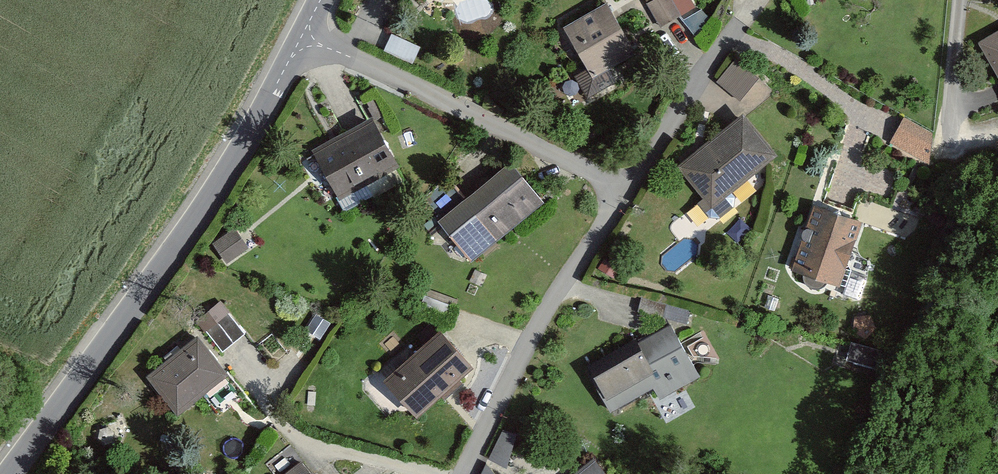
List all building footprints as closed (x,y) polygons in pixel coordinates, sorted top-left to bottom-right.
[(663,22),(694,2),(692,0),(649,0),(663,22)] [(596,69),(639,46),(617,5),(574,27),(596,69)] [(988,35),(997,54),(997,30),(988,35)] [(716,79),(740,98),(758,75),(734,56),(716,79)] [(768,158),(777,151),(743,109),(677,162),(720,216),(733,205),(724,194),(768,158)] [(901,116),(889,141),(933,162),(934,131),(901,116)] [(323,150),(346,193),(403,162),(380,119),(323,150)] [(493,240),(553,195),(522,154),(462,199),(493,240)] [(801,264),(841,276),(860,212),(820,200),(801,264)] [(229,225),(208,242),(227,262),(247,245),(229,225)] [(199,317),(223,348),(246,329),(221,298),(199,317)] [(670,320),(586,367),(610,409),(653,385),(660,396),(701,374),(670,320)] [(421,409),(476,362),(450,331),(395,378),(421,409)] [(179,406),(233,368),(208,333),(154,372),(179,406)] [(492,456),(506,461),(517,433),(502,428),(492,456)] [(594,454),(569,473),(610,473),(594,454)] [(305,457),(281,473),(317,473),(305,457)] [(483,465),(479,473),(504,473),(483,465)]
